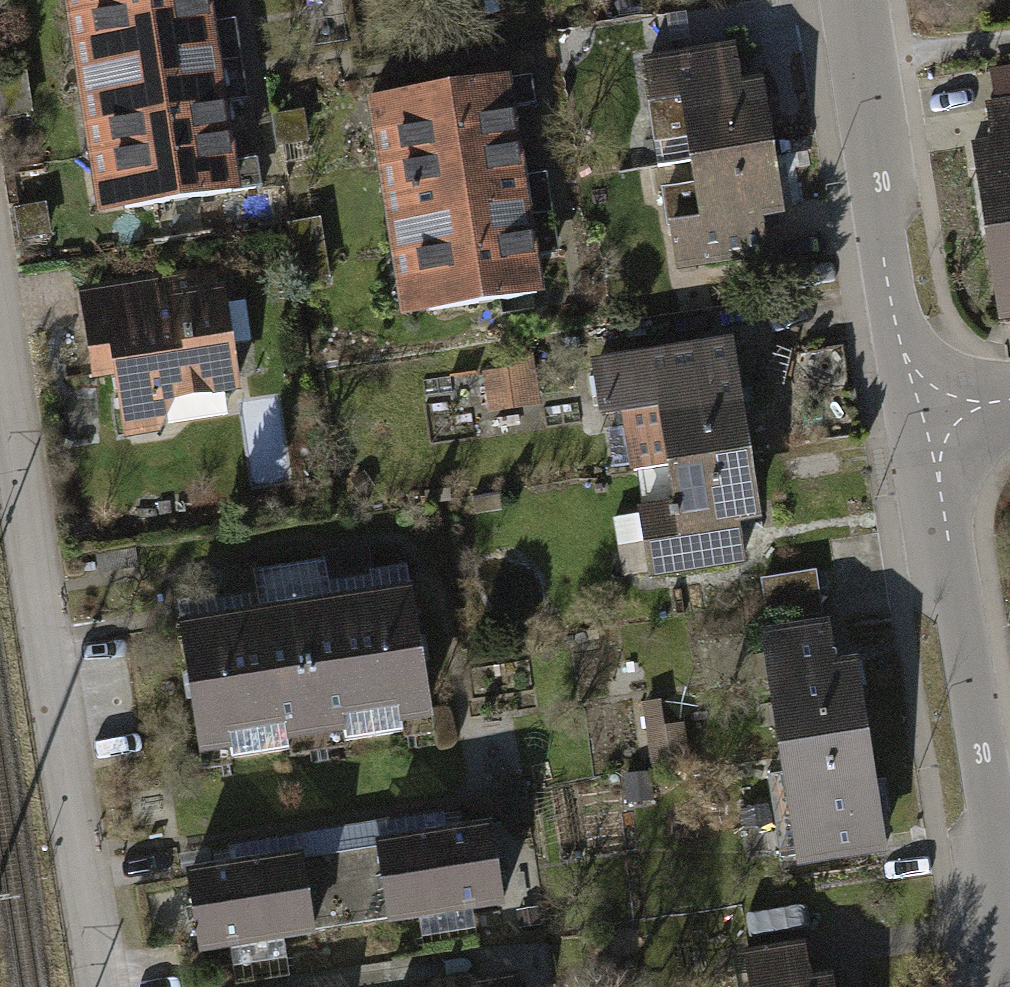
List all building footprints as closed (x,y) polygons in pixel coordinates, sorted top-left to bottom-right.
[(137,0),(59,0),(61,12),(137,0)] [(237,55),(232,23),(214,25),(210,0),(137,0),(61,12),(71,80),(237,55)] [(697,162),(778,151),(768,79),(744,82),(739,47),(644,61),(652,112),(689,107),(697,162)] [(82,149),(230,126),(226,105),(244,102),(237,55),(71,80),(82,149)] [(372,173),(521,151),(515,114),(534,111),(528,76),(362,101),(372,173)] [(1009,231),(1009,104),(988,107),(992,134),(970,137),(985,235),(1009,231)] [(304,114),(269,119),(274,154),(310,149),(304,114)] [(92,217),(259,191),(255,160),(235,163),(230,126),(82,149),(92,217)] [(383,245),(553,220),(547,180),(526,183),(521,151),(372,173),(383,245)] [(778,151),(697,162),(705,221),(678,225),(685,275),(774,262),(769,224),(788,221),(778,151)] [(43,206),(12,211),(17,244),(48,239),(43,206)] [(394,318),(543,296),(537,260),(558,257),(553,220),(383,245),(394,318)] [(319,222),(286,227),(295,287),(329,282),(319,222)] [(985,235),(998,321),(1009,319),(1009,231),(985,235)] [(234,394),(211,270),(75,292),(90,384),(115,380),(126,447),(163,443),(192,401),(234,394)] [(627,476),(743,459),(726,342),(584,363),(592,419),(618,416),(627,476)] [(481,376),(487,419),(540,411),(534,368),(481,376)] [(249,400),(261,480),(296,475),(283,395),(249,400)] [(743,459),(627,476),(642,579),(734,565),(728,526),(752,523),(743,459)] [(323,588),(371,582),(367,552),(319,558),(323,588)] [(204,604),(251,598),(247,568),(200,574),(204,604)] [(818,616),(812,574),(759,581),(765,624),(818,616)] [(426,726),(408,590),(351,597),(370,745),(398,742),(397,730),(426,726)] [(370,745),(351,597),(293,605),(311,741),(340,737),(342,749),(370,745)] [(311,741),(293,605),(235,612),(255,762),(285,758),(283,745),(311,741)] [(255,762),(235,612),(178,620),(196,756),(226,752),(227,765),(255,762)] [(760,636),(776,752),(865,739),(856,671),(832,674),(826,627),(760,636)] [(660,702),(640,705),(650,770),(688,765),(682,728),(665,731),(660,702)] [(882,861),(865,739),(776,752),(793,873),(882,861)] [(649,776),(624,778),(627,810),(652,807),(649,776)] [(524,786),(496,790),(503,830),(530,825),(524,786)] [(406,847),(373,852),(384,922),(386,935),(507,916),(494,833),(452,840),(449,822),(404,829),(406,847)] [(317,933),(306,862),(269,868),(267,851),(224,857),(227,874),(188,880),(201,964),(319,946),(317,933)] [(373,852),(306,862),(317,933),(384,922),(373,852)] [(833,976),(805,981),(799,948),(738,958),(743,986),(835,986),(833,976)]
